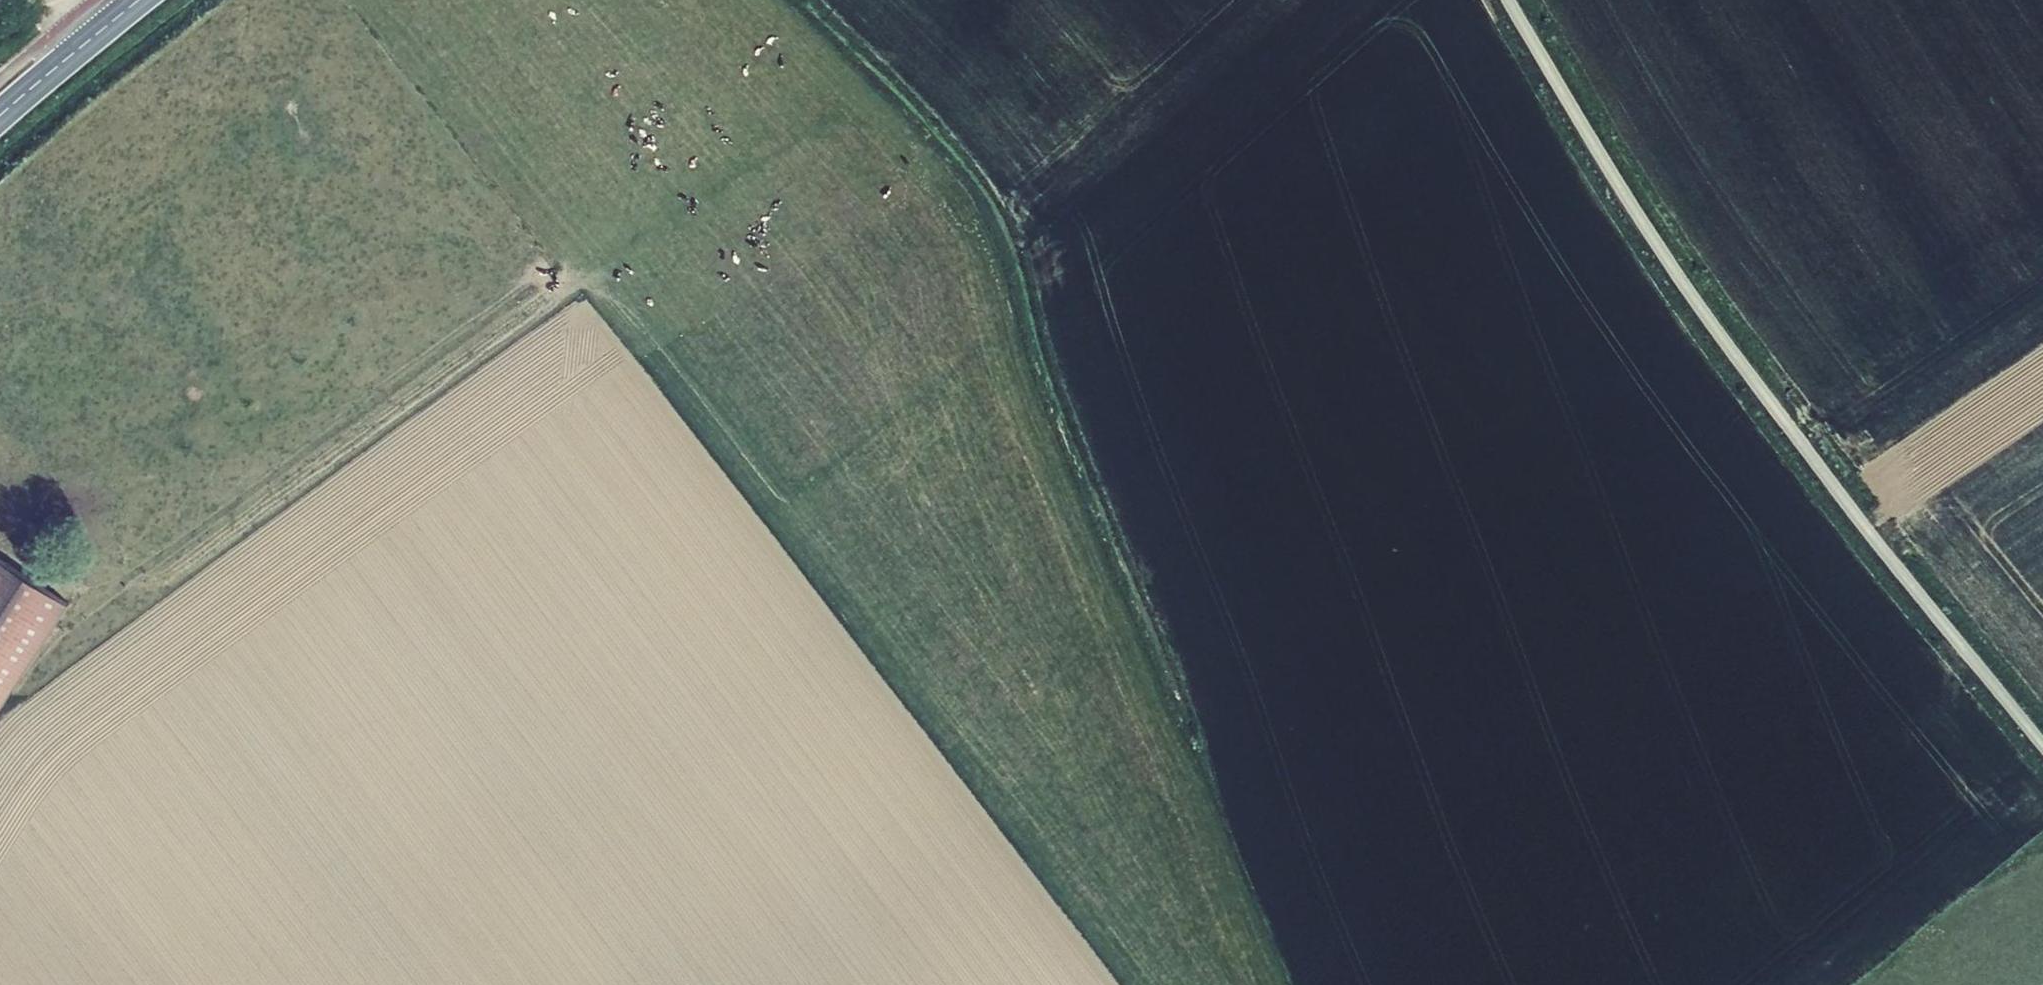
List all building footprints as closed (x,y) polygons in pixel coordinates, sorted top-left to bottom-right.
[(71,609),(0,563),(0,713),(71,609)]
